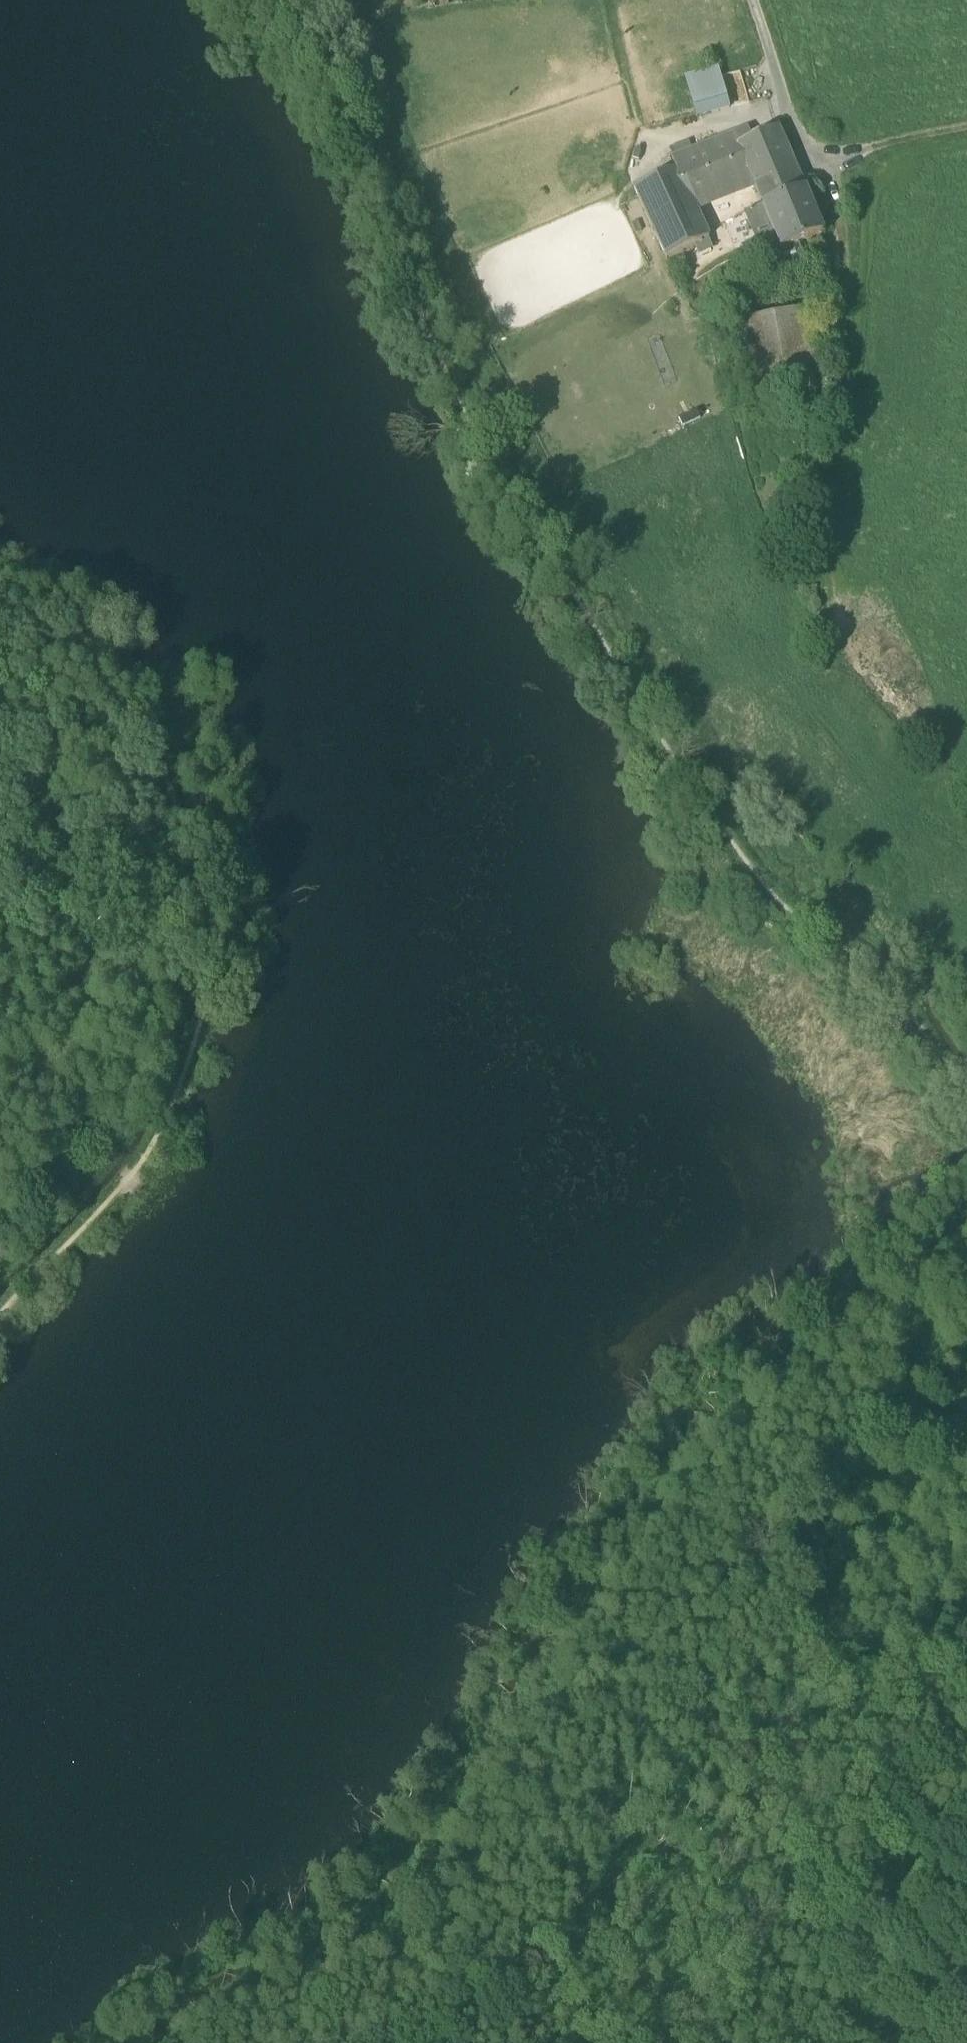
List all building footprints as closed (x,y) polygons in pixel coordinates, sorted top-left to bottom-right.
[(689,80),(700,116),(728,107),(718,72),(689,80)] [(755,186),(756,189),(798,172),(779,128),(750,140),(737,145),(755,186)] [(741,191),(755,186),(737,145),(750,140),(737,136),(672,162),(676,171),(677,170),(694,207),(718,197),(717,194),(723,192),(724,196),(729,194),(741,190),(741,191)] [(709,238),(694,207),(677,170),(676,171),(634,188),(666,259),(709,238)] [(804,188),(798,172),(756,189),(763,207),(805,190),(804,188)] [(763,207),(762,207),(781,251),(798,244),(823,234),(805,190),(763,207)] [(773,255),(781,251),(762,207),(746,215),(764,258),(773,255)] [(805,262),(798,244),(781,251),(773,255),(780,272),(805,262)] [(734,324),(749,404),(828,389),(813,309),(734,324)] [(806,595),(807,605),(816,604),(814,593),(806,595)]
